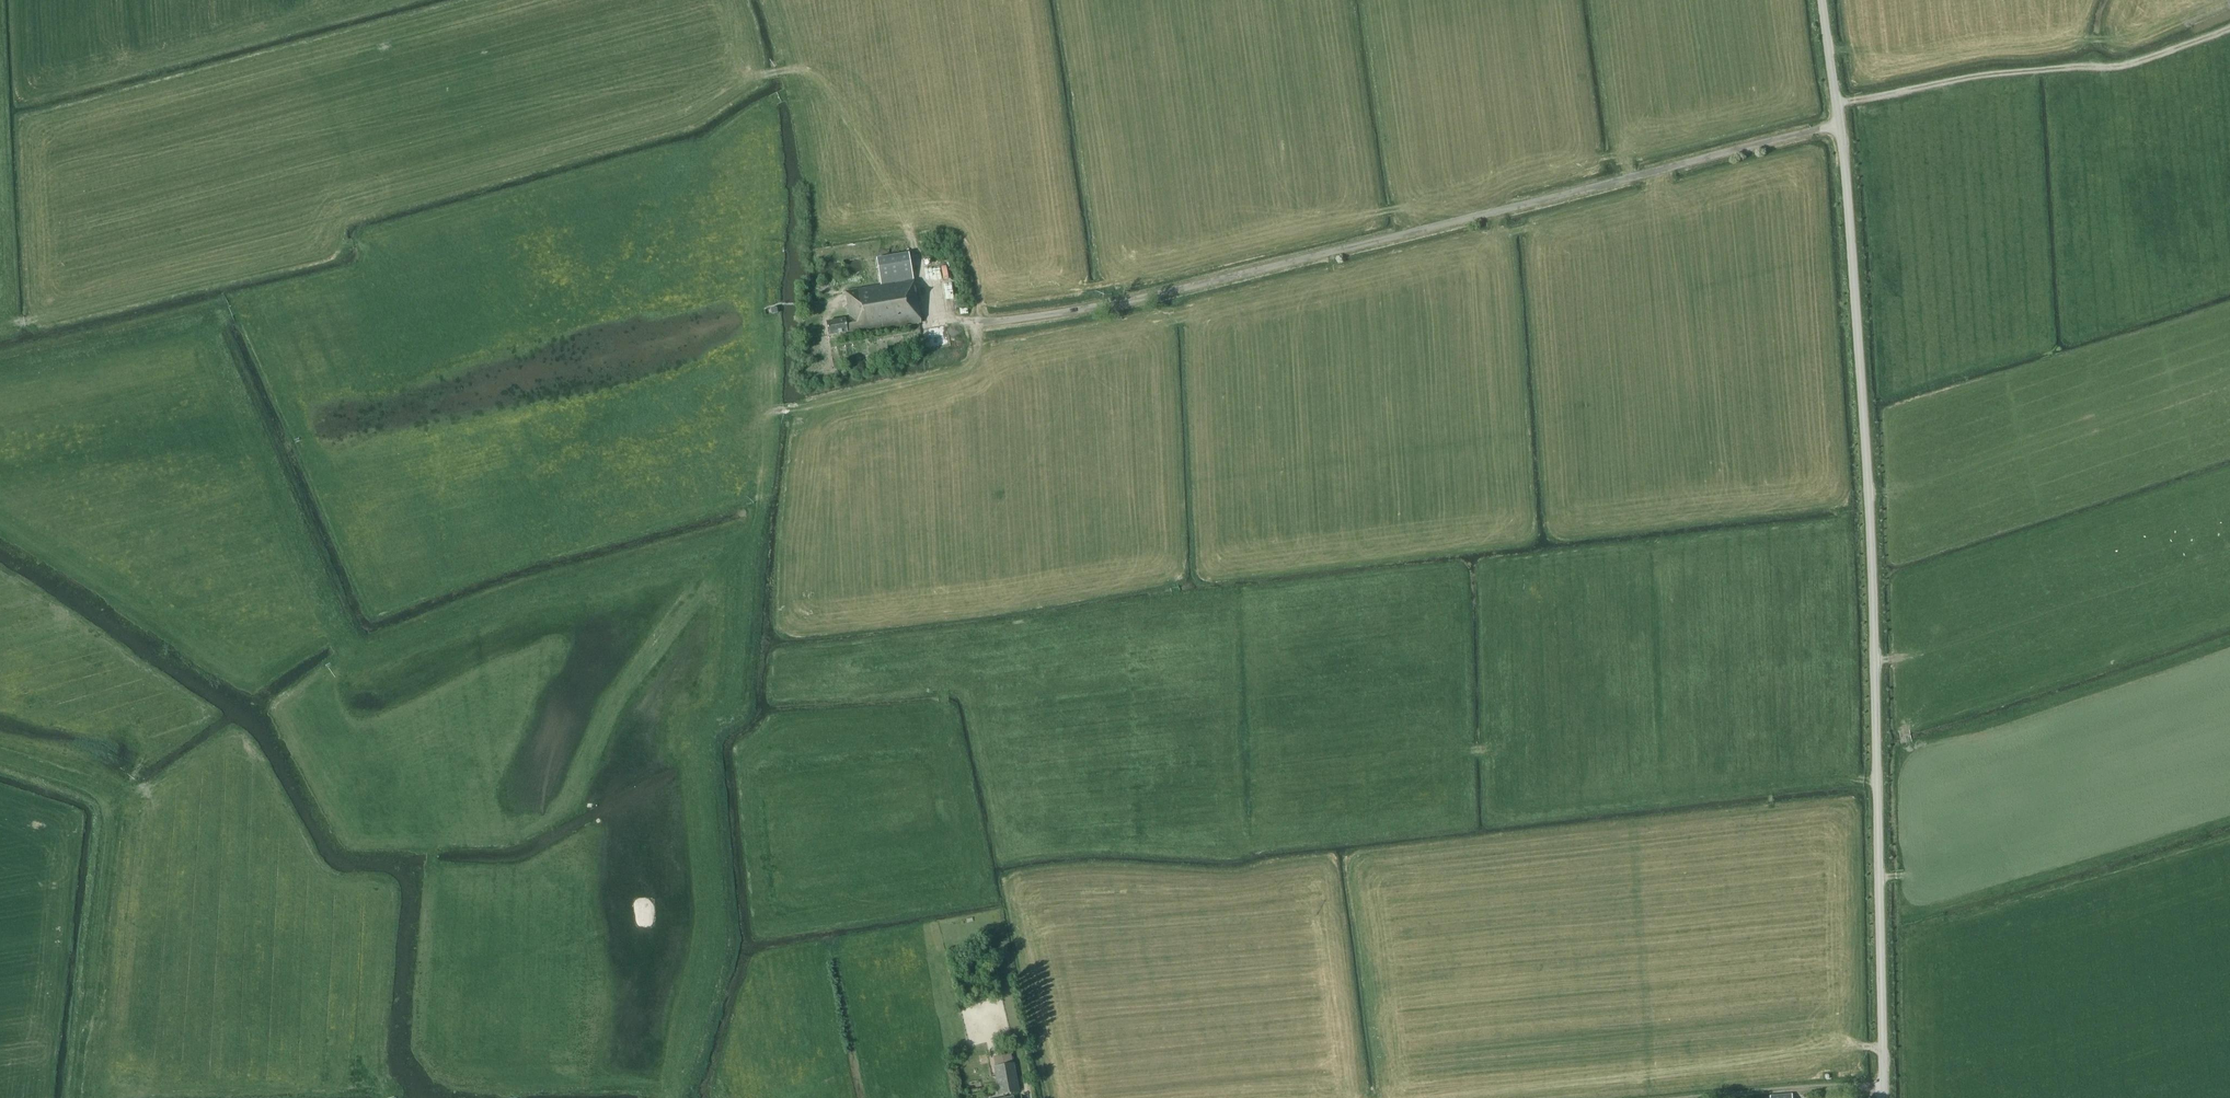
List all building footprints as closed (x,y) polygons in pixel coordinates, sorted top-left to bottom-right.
[(912,267),(910,254),(878,259),(882,285),(893,283),(894,284),(846,292),(850,318),(827,322),(829,335),(861,330),(862,333),(921,323),(912,267)] [(995,1066),(1012,1063),(1011,1054),(993,1057),(995,1066)] [(993,1067),(999,1096),(1019,1092),(1014,1063),(1012,1063),(995,1066),(993,1067)]
